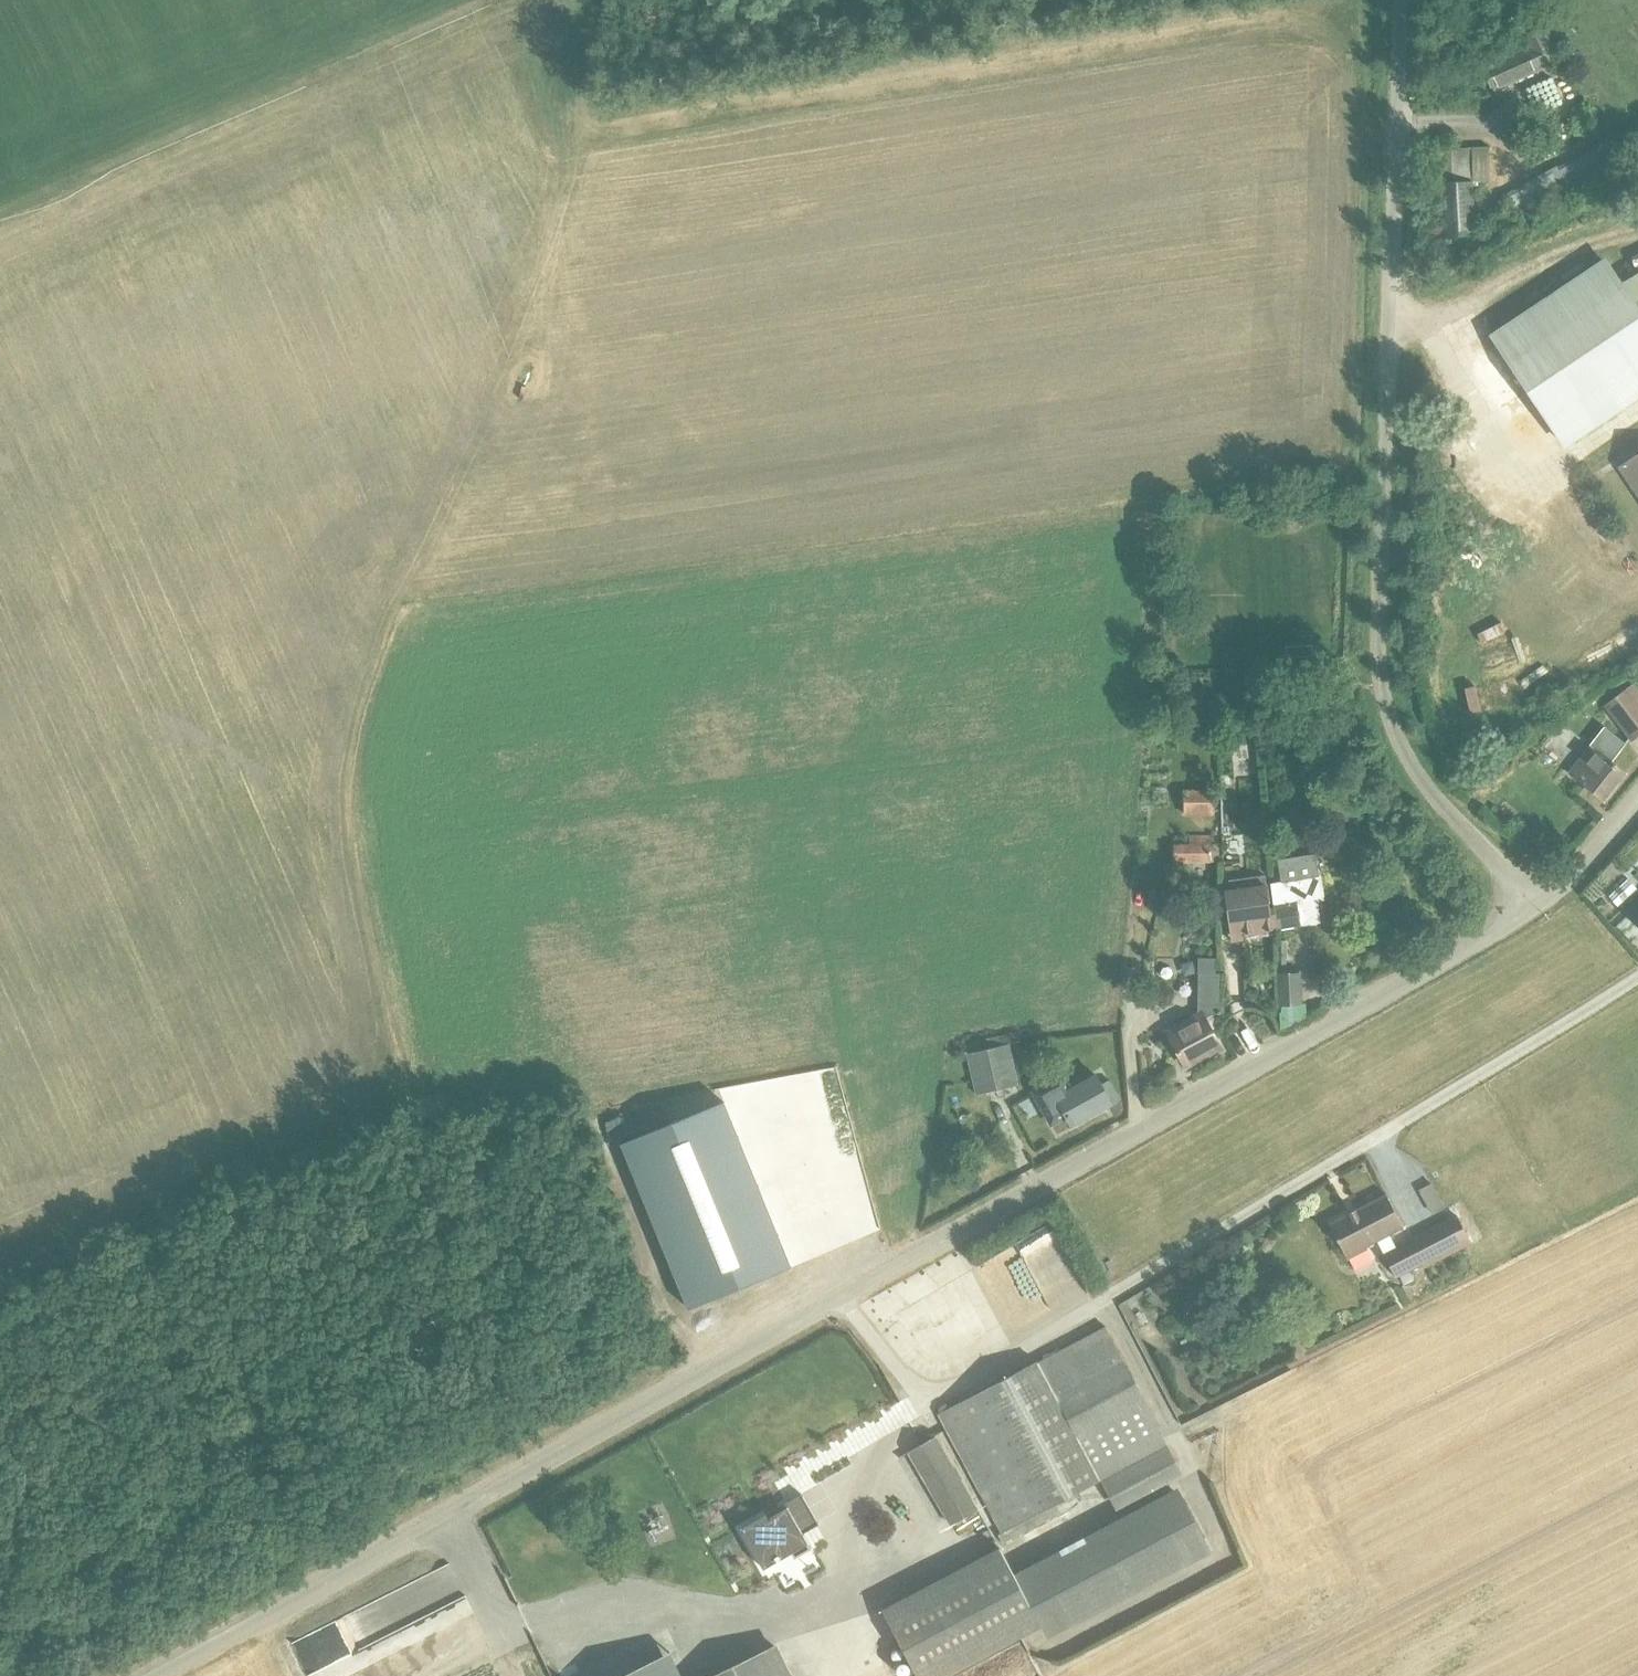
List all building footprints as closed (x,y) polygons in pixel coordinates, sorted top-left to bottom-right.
[(1484,65),(1494,88),(1561,59),(1544,21),(1522,30),(1529,45),(1484,65)] [(1565,67),(1542,78),(1557,108),(1580,97),(1565,67)] [(1471,148),(1450,149),(1439,149),(1442,236),(1474,234),(1471,148)] [(1503,197),(1515,218),(1563,190),(1551,169),(1503,197)] [(1603,262),(1493,336),(1567,446),(1637,398),(1637,314),(1603,262)] [(1637,492),(1637,453),(1620,466),(1637,492)] [(1314,656),(1313,645),(1286,646),(1286,657),(1314,656)] [(1489,706),(1487,683),(1470,684),(1472,708),(1489,706)] [(1606,704),(1632,740),(1637,735),(1637,703),(1627,688),(1606,704)] [(1624,773),(1590,744),(1567,771),(1602,799),(1624,773)] [(1184,790),(1184,810),(1212,810),(1212,790),(1184,790)] [(1176,844),(1176,859),(1218,858),(1218,836),(1213,836),(1213,833),(1191,834),(1191,844),(1176,844)] [(1410,866),(1422,856),(1412,845),(1401,855),(1410,866)] [(1272,886),(1275,907),(1278,927),(1278,932),(1306,928),(1306,924),(1317,923),(1314,902),(1324,900),(1318,854),(1280,859),(1283,885),(1272,886)] [(1234,933),(1278,927),(1275,907),(1273,908),(1269,879),(1233,883),(1233,889),(1228,889),(1234,933)] [(1630,911),(1637,921),(1637,903),(1630,911)] [(1278,967),(1279,1006),(1302,1005),(1301,973),(1288,974),(1289,940),(1278,939),(1278,967)] [(1221,975),(1216,975),(1216,957),(1200,957),(1197,1019),(1169,1034),(1185,1064),(1221,1045),(1211,1027),(1218,1024),(1212,1013),(1219,1013),(1221,975)] [(966,1041),(969,1052),(978,1093),(1019,1083),(1011,1049),(1022,1046),(1018,1029),(966,1041)] [(1051,1079),(1035,1088),(1052,1118),(1067,1110),(1074,1122),(1121,1097),(1110,1077),(1101,1082),(1096,1072),(1071,1085),(1058,1092),(1051,1079)] [(725,1102),(623,1144),(690,1309),(737,1289),(792,1267),(725,1102)] [(1431,1181),(1419,1188),(1432,1211),(1444,1205),(1431,1181)] [(1387,1194),(1331,1222),(1349,1258),(1369,1248),(1368,1246),(1379,1241),(1398,1278),(1401,1276),(1406,1284),(1415,1279),(1411,1271),(1423,1264),(1425,1268),(1473,1243),(1458,1215),(1397,1246),(1391,1235),(1404,1228),(1387,1194)] [(1060,1227),(986,1259),(1013,1322),(1053,1304),(1034,1260),(1068,1246),(1060,1227)] [(1003,1532),(1057,1504),(1101,1481),(1117,1510),(1183,1475),(1147,1405),(1106,1327),(941,1415),(998,1523),(1003,1532)] [(834,1406),(746,1449),(766,1491),(854,1448),(834,1406)] [(936,1436),(909,1451),(952,1526),(978,1510),(936,1436)] [(883,1609),(918,1675),(951,1675),(1042,1627),(1049,1639),(1213,1552),(1179,1487),(1015,1574),(1002,1552),(999,1548),(883,1609)] [(803,1494),(742,1528),(765,1568),(792,1553),(796,1559),(813,1549),(803,1533),(820,1524),(803,1494)] [(1057,1504),(1003,1532),(999,1535),(1004,1544),(1061,1513),(1057,1504)] [(712,1675),(793,1675),(777,1645),(712,1675)] [(318,1653),(328,1675),(347,1675),(334,1646),(318,1653)] [(618,1675),(683,1675),(671,1651),(618,1675)]
